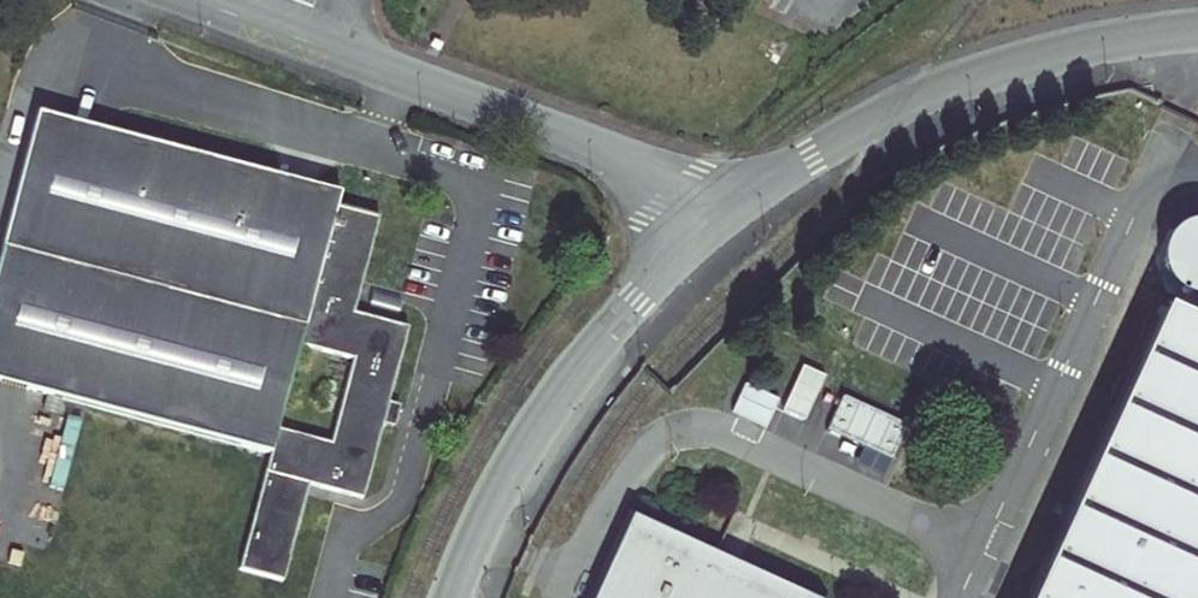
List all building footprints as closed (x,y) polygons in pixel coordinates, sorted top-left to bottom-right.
[(362,318),(385,226),(344,214),(349,198),(46,112),(0,285),(0,377),(277,456),(245,572),(288,584),(313,489),(365,505),(389,429),(401,433),(408,412),(395,408),(418,335),(362,318)] [(1178,327),(1055,597),(1197,597),(1197,336),(1178,327)] [(782,407),(804,417),(823,372),(801,362),(782,407)] [(893,458),(907,419),(839,394),(825,433),(893,458)] [(632,523),(597,597),(800,597),(632,523)]
